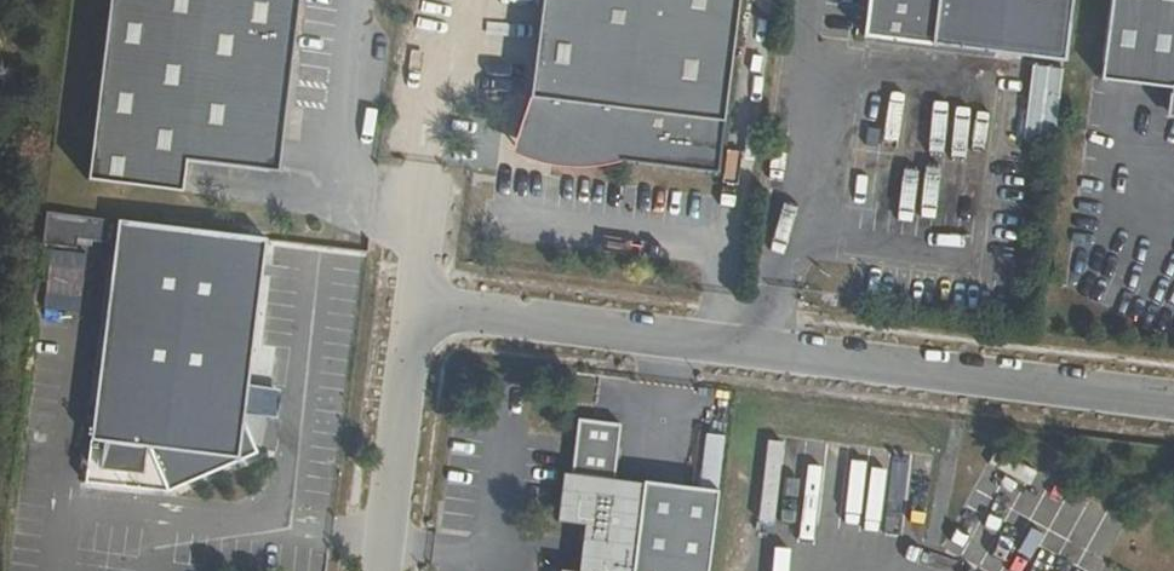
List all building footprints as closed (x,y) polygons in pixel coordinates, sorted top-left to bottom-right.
[(87,180),(181,193),(185,161),(269,171),(281,73),(289,73),(298,0),(110,0),(87,180)] [(742,0),(541,0),(530,95),(520,128),(555,159),(590,163),(624,159),(723,170),(742,0)] [(1072,0),(868,0),(864,37),(1064,61),(1072,0)] [(1100,80),(1173,90),(1170,115),(1173,115),(1173,0),(1110,0),(1100,80)] [(1029,65),(1026,141),(1057,142),(1060,66),(1029,65)] [(281,73),(269,171),(277,173),(289,73),(281,73)] [(270,243),(124,224),(90,482),(167,492),(256,456),(245,429),(270,243)] [(45,297),(81,298),(82,266),(45,265),(45,297)] [(576,420),(569,474),(560,473),(554,523),(580,527),(575,570),(702,570),(711,494),(610,482),(618,425),(576,420)] [(719,488),(721,435),(702,434),(700,488),(719,488)]
